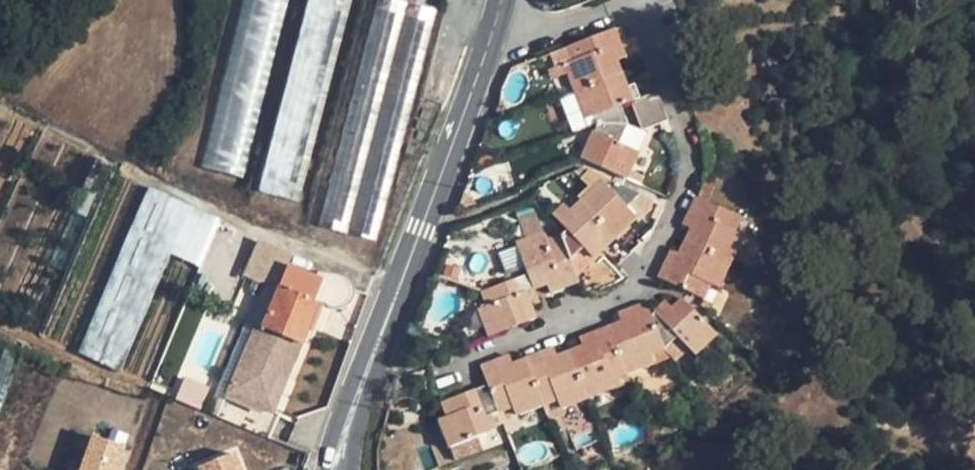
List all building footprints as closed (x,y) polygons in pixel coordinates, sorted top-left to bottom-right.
[(199,168),(245,179),(289,0),(241,0),(199,168)] [(257,192),(299,202),(352,0),(308,0),(257,192)] [(318,226),(347,233),(407,4),(394,0),(377,0),(318,226)] [(407,4),(347,233),(376,240),(436,11),(407,4)] [(565,64),(575,90),(621,74),(617,62),(625,59),(614,30),(569,47),(574,61),(565,64)] [(620,106),(632,102),(621,74),(575,90),(587,118),(593,116),(596,125),(627,124),(620,106)] [(656,93),(632,102),(643,129),(667,120),(656,93)] [(576,94),(564,98),(575,129),(587,124),(576,94)] [(595,188),(581,201),(616,238),(630,253),(640,244),(627,229),(647,209),(637,198),(639,195),(615,186),(609,189),(602,182),(606,171),(626,178),(638,152),(619,142),(627,124),(596,125),(581,159),(591,164),(586,178),(595,188)] [(123,371),(174,252),(200,265),(217,219),(217,218),(151,187),(82,351),(123,371)] [(691,230),(686,242),(731,263),(743,236),(735,233),(741,218),(698,199),(684,227),(691,230)] [(616,238),(581,201),(570,212),(564,206),(554,216),(566,229),(561,236),(576,274),(604,249),(617,264),(630,253),(616,238)] [(517,241),(528,275),(533,290),(546,284),(550,294),(578,283),(576,274),(561,236),(547,240),(543,232),(517,241)] [(718,289),(731,263),(686,242),(680,255),(672,252),(658,279),(704,300),(710,286),(718,289)] [(319,272),(317,276),(290,264),(262,327),(256,324),(217,417),(263,436),(272,413),(264,409),(276,380),(286,383),(319,304),(313,302),(316,295),(321,298),(325,305),(327,307),(335,310),(344,308),(352,303),(354,300),(355,293),(354,288),(353,284),(348,278),(335,274),(319,272)] [(533,290),(528,275),(482,291),(488,306),(478,310),(485,328),(488,337),(537,321),(533,306),(538,304),(533,290)] [(713,304),(718,289),(710,286),(704,300),(713,304)] [(667,304),(650,315),(665,350),(678,339),(684,346),(694,356),(716,335),(682,299),(671,309),(667,304)] [(665,350),(650,315),(646,304),(618,315),(622,323),(608,329),(627,375),(654,363),(651,356),(665,350)] [(478,310),(466,314),(473,333),(485,328),(478,310)] [(583,348),(571,353),(588,398),(614,388),(613,380),(616,380),(619,389),(630,385),(627,375),(608,329),(581,340),(583,348)] [(665,350),(670,358),(684,346),(678,339),(665,350)] [(22,354),(0,346),(0,414),(22,354)] [(561,408),(588,398),(571,353),(557,358),(554,350),(526,359),(544,405),(548,415),(558,410),(554,403),(558,402),(561,408)] [(654,363),(670,358),(665,350),(651,356),(654,363)] [(480,367),(487,387),(489,386),(498,413),(512,409),(515,416),(544,405),(526,359),(513,364),(510,356),(480,367)] [(276,380),(264,409),(272,413),(273,413),(286,383),(276,380)] [(489,386),(487,387),(465,394),(442,404),(447,417),(440,420),(449,447),(496,430),(491,416),(498,413),(489,386)] [(130,445),(95,432),(81,469),(121,469),(130,445)] [(200,461),(203,469),(248,469),(238,444),(200,461)]
